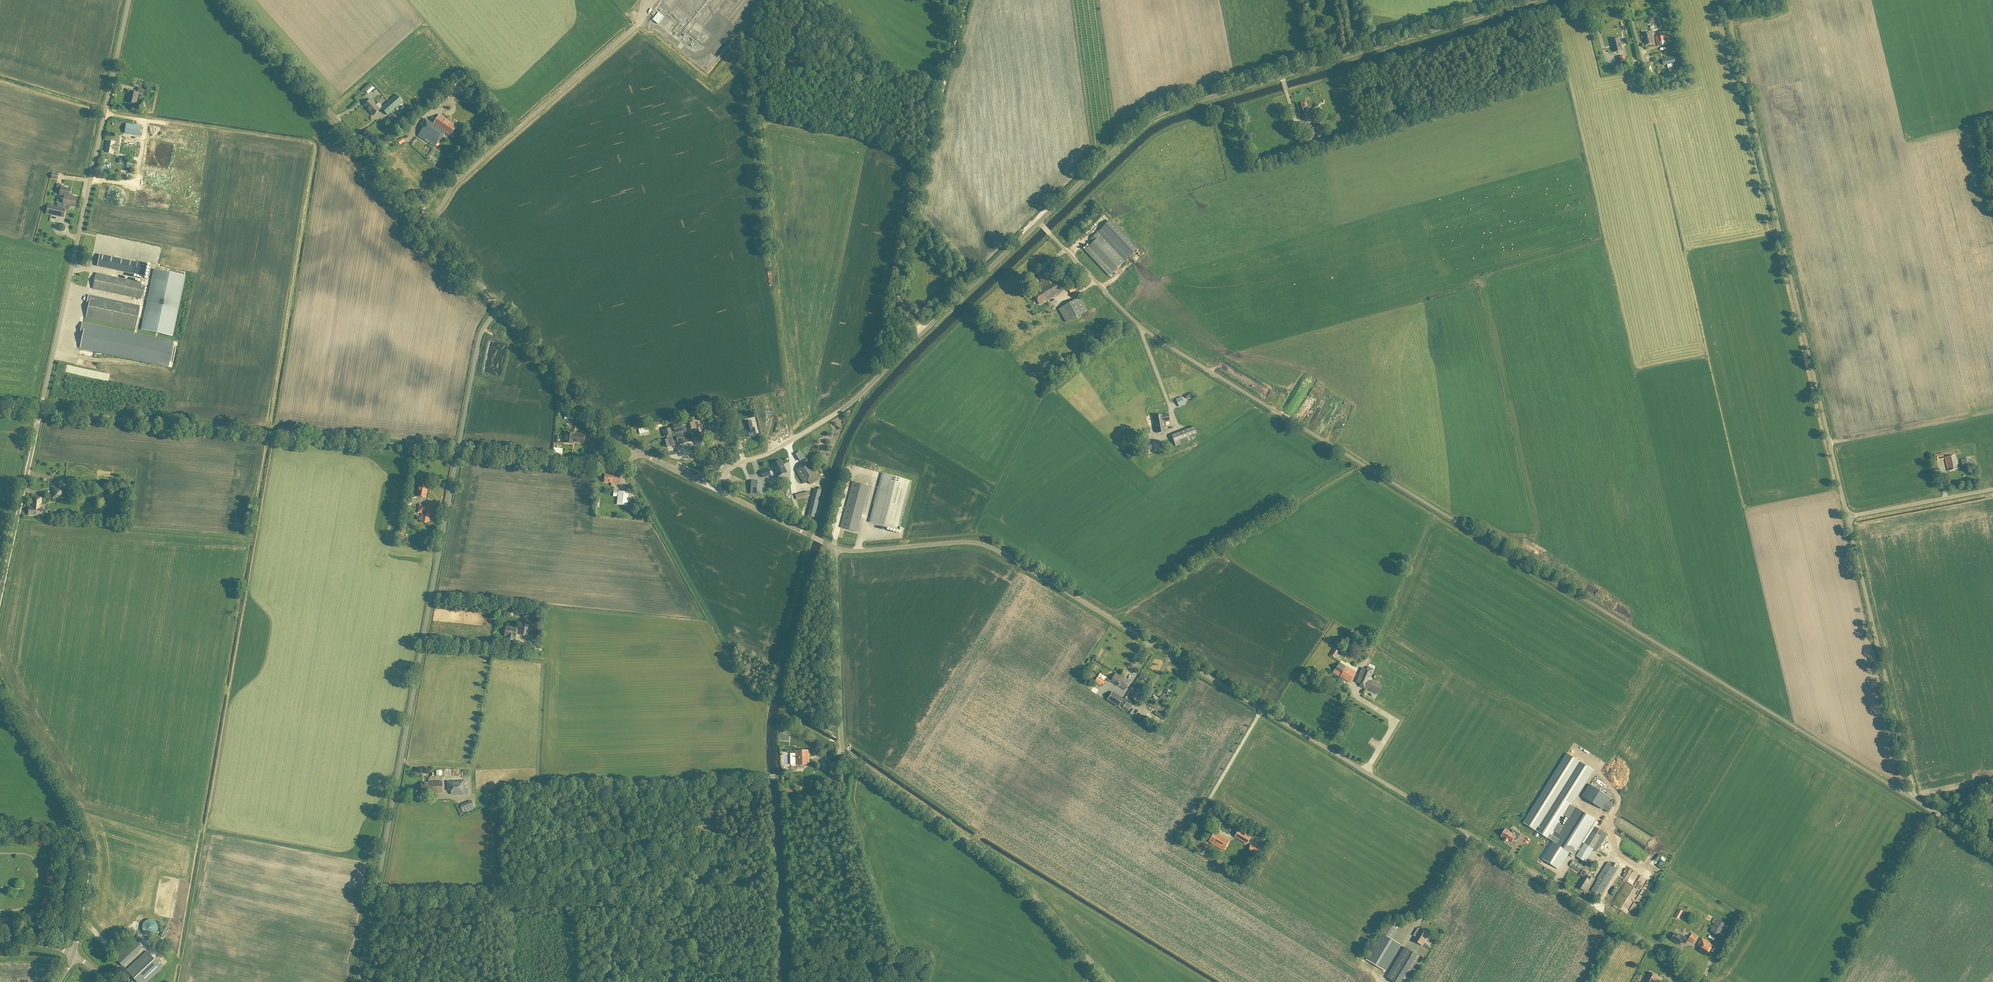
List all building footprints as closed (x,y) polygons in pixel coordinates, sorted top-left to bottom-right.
[(624,10),(626,8),(620,1),(617,3),(624,10)] [(718,12),(734,24),(738,19),(735,17),(738,13),(733,9),(731,11),(727,8),(724,11),(721,9),(718,12)] [(653,20),(658,24),(664,17),(659,13),(653,20)] [(1645,46),(1654,44),(1651,33),(1643,35),(1645,46)] [(1657,47),(1666,45),(1664,35),(1655,37),(1657,47)] [(1621,46),(1624,45),(1623,42),(1620,42),(1619,39),(1611,41),(1614,53),(1622,51),(1621,46)] [(710,51),(715,54),(721,47),(716,43),(710,51)] [(1626,67),(1628,67),(1628,65),(1626,65),(1625,62),(1624,56),(1619,57),(1620,63),(1615,64),(1616,70),(1625,68),(1626,70),(1627,69),(1626,67)] [(136,104),(139,93),(130,91),(128,98),(130,99),(129,103),(136,104)] [(396,95),(382,108),(383,110),(388,115),(403,102),(396,95)] [(380,110),(383,110),(382,108),(378,103),(376,105),(371,99),(364,105),(373,116),(380,110)] [(1301,119),(1310,116),(1306,103),(1297,106),(1301,119)] [(1322,115),(1319,107),(1314,109),(1316,116),(1322,115)] [(450,135),(456,127),(440,116),(433,125),(425,119),(420,126),(423,128),(418,136),(435,147),(445,132),(450,135)] [(1325,130),(1321,119),(1313,122),(1314,125),(1307,128),(1308,133),(1313,131),(1314,134),(1325,130)] [(141,127),(126,124),(125,134),(139,136),(141,127)] [(129,138),(128,146),(141,148),(142,140),(129,138)] [(115,145),(115,143),(106,141),(104,153),(113,155),(114,151),(118,152),(119,146),(115,145)] [(150,141),(148,164),(177,168),(176,176),(196,179),(196,173),(184,172),(184,169),(194,171),(196,146),(150,141)] [(122,145),(121,154),(133,157),(134,153),(140,154),(141,148),(122,145)] [(156,173),(157,168),(147,166),(146,173),(150,173),(149,177),(168,180),(168,174),(156,173)] [(69,196),(71,189),(61,187),(59,196),(64,197),(62,204),(64,205),(66,205),(75,207),(77,197),(69,196)] [(60,209),(65,210),(66,205),(64,205),(62,204),(58,203),(57,208),(48,206),(46,214),(58,216),(60,209)] [(1107,241),(1098,232),(1090,240),(1093,243),(1085,251),(1109,276),(1124,261),(1106,242),(1107,241)] [(147,265),(100,255),(97,266),(144,276),(147,265)] [(175,336),(185,275),(153,270),(143,330),(175,336)] [(1039,278),(1044,286),(1052,298),(1062,291),(1054,280),(1049,271),(1039,278)] [(97,275),(94,289),(119,295),(119,298),(116,298),(127,301),(127,298),(134,300),(137,299),(140,299),(143,299),(144,292),(131,289),(128,281),(115,278),(108,279),(104,278),(103,282),(99,281),(99,279),(99,275),(97,275)] [(1052,298),(1044,286),(1041,289),(1033,294),(1039,305),(1047,300),(1048,300),(1052,298)] [(118,325),(136,329),(139,316),(136,316),(137,309),(140,310),(140,307),(125,304),(125,303),(91,296),(87,319),(118,325)] [(1087,311),(1080,298),(1058,310),(1066,323),(1087,311)] [(81,351),(174,367),(179,342),(175,342),(173,354),(108,342),(109,338),(112,339),(113,335),(114,330),(83,324),(81,335),(83,335),(81,351)] [(162,351),(168,352),(170,342),(166,342),(166,344),(163,344),(164,340),(130,334),(130,335),(127,334),(126,342),(145,346),(145,349),(162,352),(162,351)] [(1222,368),(1227,371),(1230,365),(1226,362),(1222,368)] [(1304,385),(1300,390),(1304,393),(1308,388),(1304,385)] [(1164,422),(1165,422),(1170,421),(1168,414),(1161,415),(1153,417),(1155,425),(1155,424),(1164,422)] [(747,430),(745,430),(747,438),(756,436),(755,428),(753,429),(751,421),(745,423),(747,430)] [(670,428),(663,430),(664,437),(667,436),(668,440),(665,440),(667,448),(674,446),(674,447),(680,445),(687,443),(693,441),(693,440),(700,439),(699,436),(700,437),(699,430),(698,423),(695,423),(694,422),(687,424),(687,425),(682,426),(681,423),(673,425),(674,428),(670,429),(670,428)] [(1155,424),(1157,433),(1166,432),(1164,422),(1155,424)] [(1175,446),(1189,441),(1187,437),(1196,434),(1194,427),(1171,436),(1175,446)] [(573,444),(573,442),(584,443),(584,435),(574,434),(574,433),(566,433),(565,443),(573,444)] [(1158,441),(1144,443),(1145,451),(1160,449),(1158,441)] [(1936,453),(1954,450),(1953,441),(1935,444),(1936,453)] [(1949,471),(1959,469),(1955,455),(1946,457),(1949,471)] [(810,484),(818,479),(806,459),(798,464),(810,484)] [(780,461),(773,464),(775,469),(774,469),(777,477),(787,473),(784,467),(783,465),(782,465),(780,461)] [(604,474),(604,482),(611,483),(611,484),(614,484),(618,484),(619,475),(612,475),(604,474)] [(882,474),(869,523),(898,530),(911,481),(882,474)] [(857,532),(869,487),(852,482),(840,528),(857,532)] [(425,498),(427,485),(419,483),(416,496),(425,498)] [(762,495),(763,485),(751,484),(750,495),(762,495)] [(63,493),(64,489),(53,488),(52,499),(62,500),(63,496),(64,496),(64,497),(68,498),(68,493),(64,492),(64,493),(63,493)] [(814,518),(821,491),(814,489),(807,516),(814,518)] [(617,497),(617,505),(627,506),(628,493),(614,491),(613,497),(617,497)] [(796,500),(809,497),(808,492),(795,495),(796,500)] [(42,517),(43,508),(39,508),(40,503),(41,503),(41,497),(34,497),(33,502),(34,502),(34,507),(29,507),(28,515),(42,517)] [(419,505),(418,513),(422,513),(420,522),(428,524),(430,515),(433,515),(434,507),(419,505)] [(514,641),(517,630),(506,628),(504,636),(506,637),(506,640),(514,641)] [(1333,673),(1349,683),(1356,673),(1346,667),(1339,663),(1333,673)] [(1315,676),(1319,672),(1315,667),(1311,671),(1315,676)] [(1377,695),(1381,686),(1369,681),(1374,670),(1367,667),(1359,687),(1365,690),(1365,689),(1377,695)] [(1125,690),(1130,683),(1115,674),(1111,681),(1125,690)] [(1097,678),(1094,682),(1102,687),(1105,683),(1097,678)] [(1137,689),(1135,693),(1133,691),(1130,697),(1137,701),(1143,692),(1137,689)] [(1108,700),(1112,703),(1117,696),(1112,693),(1108,700)] [(796,765),(809,765),(808,751),(796,751),(796,765)] [(1567,754),(1524,824),(1553,842),(1542,859),(1559,870),(1568,855),(1573,858),(1575,856),(1578,850),(1580,851),(1576,857),(1585,862),(1593,850),(1584,844),(1582,843),(1596,822),(1596,821),(1575,808),(1558,835),(1554,832),(1571,805),(1593,770),(1567,754)] [(464,781),(446,781),(447,791),(451,791),(451,795),(464,794),(467,794),(467,790),(464,790),(464,781)] [(430,793),(442,793),(442,782),(428,782),(428,783),(421,783),(422,793),(428,793),(430,793)] [(1233,832),(1235,826),(1229,823),(1227,826),(1224,824),(1223,827),(1233,832)] [(1222,827),(1220,831),(1234,836),(1235,833),(1222,827)] [(1250,838),(1238,831),(1234,838),(1246,844),(1250,838)] [(1505,831),(1500,838),(1510,844),(1513,840),(1516,842),(1519,837),(1516,834),(1514,837),(1505,831)] [(1224,851),(1230,840),(1219,834),(1218,835),(1214,833),(1209,842),(1212,844),(1224,851)] [(55,852),(49,854),(52,863),(57,862),(55,852)] [(1579,872),(1583,867),(1573,861),(1570,867),(1579,872)] [(1617,869),(1607,863),(1597,879),(1598,880),(1593,888),(1602,893),(1617,869)] [(1583,877),(1577,887),(1585,892),(1589,886),(1588,885),(1591,881),(1592,882),(1593,879),(1586,875),(1587,872),(1583,870),(1580,875),(1583,877)] [(1615,905),(1621,894),(1618,893),(1612,903),(1615,905)] [(51,900),(45,897),(40,905),(45,909),(51,900)] [(1727,926),(1714,918),(1712,922),(1714,923),(1709,931),(1720,938),(1727,926)] [(1387,924),(1382,934),(1366,960),(1385,971),(1401,945),(1391,939),(1396,930),(1387,924)] [(1413,940),(1422,946),(1429,936),(1418,929),(1415,934),(1416,935),(1413,940)] [(1681,935),(1680,936),(1675,933),(1671,939),(1679,945),(1682,941),(1685,944),(1688,940),(1693,943),(1696,939),(1691,935),(1688,940),(1681,935)] [(1697,945),(1708,952),(1713,945),(1701,938),(1697,945)] [(117,955),(114,957),(122,967),(143,948),(136,940),(118,956),(117,955)] [(1387,978),(1394,981),(1408,981),(1423,958),(1406,948),(1387,978)] [(162,968),(147,952),(126,971),(137,981),(146,981),(162,968)] [(1650,972),(1645,981),(1646,981),(1660,981),(1655,979),(1657,976),(1650,972)]
